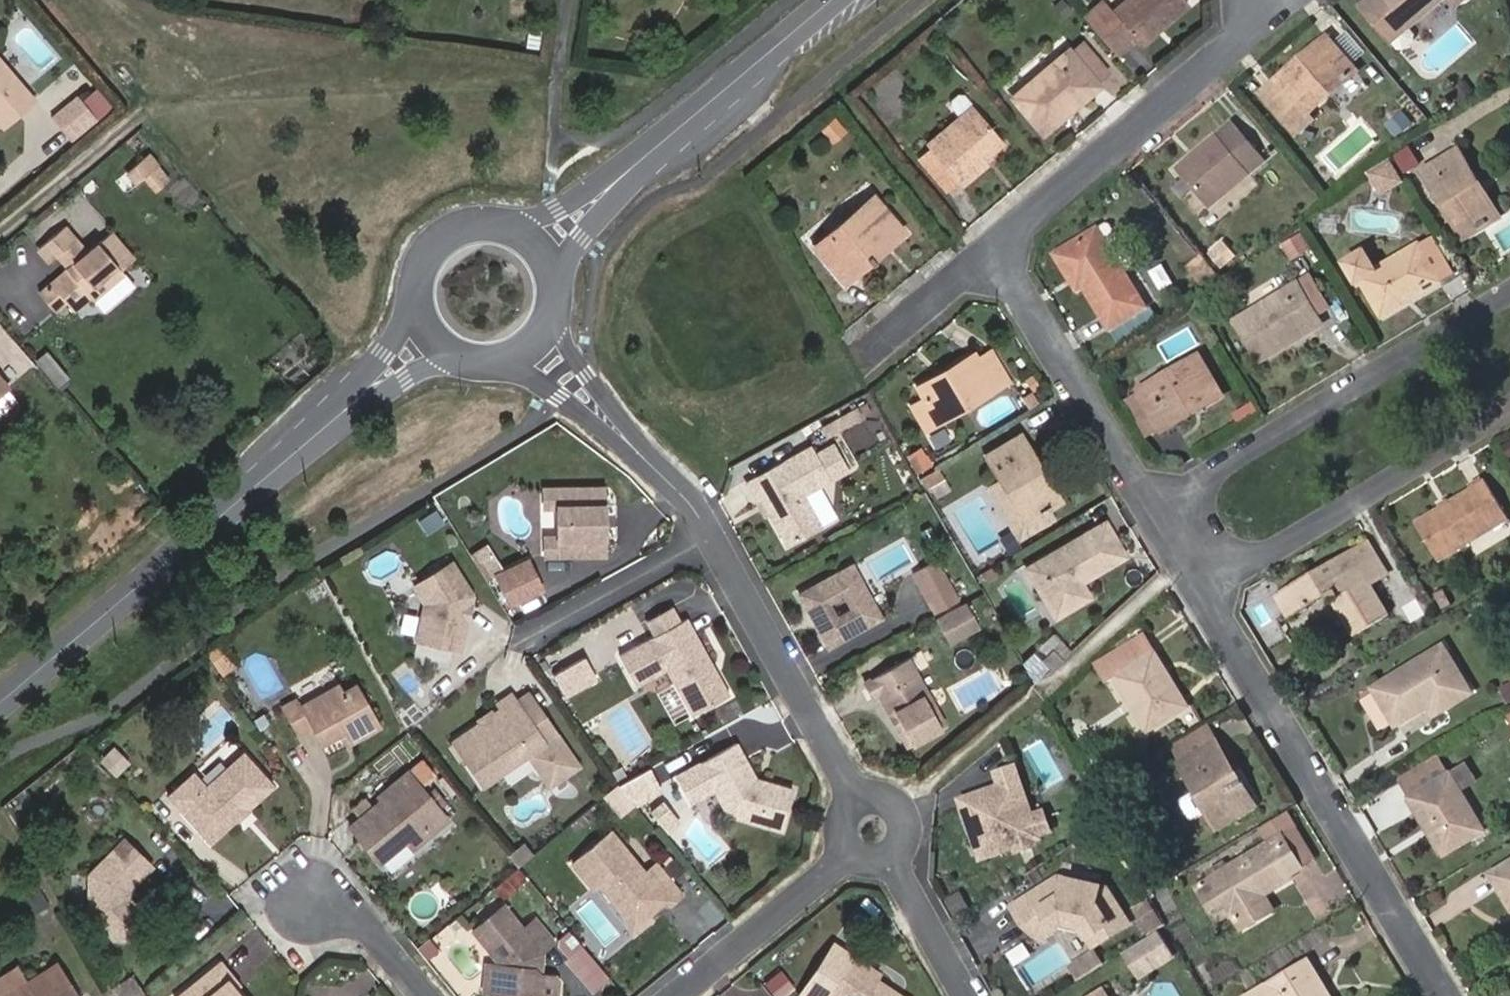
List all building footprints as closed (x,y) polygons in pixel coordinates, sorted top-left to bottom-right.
[(1141,45),(1189,5),(1185,0),(1128,0),(1113,12),(1137,40),(1141,45)] [(1366,7),(1376,19),(1389,8),(1381,0),(1374,0),(1366,7)] [(1443,0),(1381,0),(1389,8),(1376,19),(1395,41),(1443,0)] [(1116,58),(1137,40),(1113,12),(1105,2),(1083,19),(1116,58)] [(1312,123),(1307,117),(1358,73),(1327,38),(1297,63),(1300,68),(1291,75),(1288,72),(1262,94),(1297,137),(1312,123)] [(1044,133),(1099,86),(1069,50),(1013,98),(1044,133)] [(32,98),(0,62),(0,125),(32,98)] [(1297,63),(1288,72),(1291,75),(1300,68),(1297,63)] [(47,118),(67,141),(92,119),(73,95),(47,118)] [(963,187),(988,166),(987,164),(984,160),(990,156),(1004,144),(975,110),(930,148),(932,150),(959,182),(963,187)] [(1234,125),(1218,138),(1248,174),(1264,162),(1234,125)] [(1177,173),(1207,209),(1248,174),(1218,138),(1177,173)] [(134,168),(158,193),(177,174),(153,150),(134,168)] [(948,192),(959,182),(932,150),(921,159),(948,192)] [(1479,229),(1499,216),(1459,150),(1425,170),(1463,233),(1477,225),(1479,229)] [(984,160),(987,164),(993,159),(990,156),(984,160)] [(1385,181),(1397,175),(1390,163),(1379,170),(1385,181)] [(884,237),(885,236),(898,226),(874,198),(814,247),(844,282),(873,257),(868,252),(884,237)] [(105,284),(119,271),(131,260),(108,233),(84,254),(60,228),(35,249),(47,262),(63,247),(75,262),(36,294),(52,313),(63,304),(72,313),(89,299),(90,298),(87,293),(101,279),(105,284)] [(1110,327),(1144,306),(1096,229),(1057,254),(1070,276),(1070,275),(1076,272),(1084,286),(1110,327)] [(873,257),(890,243),(885,236),(884,237),(868,252),(873,257)] [(1442,280),(1456,273),(1434,236),(1421,244),(1442,280)] [(1384,315),(1442,280),(1421,244),(1377,270),(1365,251),(1346,263),(1357,282),(1362,280),(1384,315)] [(89,299),(92,302),(122,275),(119,271),(105,284),(101,279),(87,293),(90,298),(89,299)] [(1147,298),(1160,294),(1154,271),(1141,275),(1147,298)] [(1070,276),(1078,290),(1084,286),(1076,272),(1070,275),(1070,276)] [(1317,314),(1329,306),(1310,277),(1298,284),(1317,314)] [(1262,360),(1323,324),(1317,314),(1298,284),(1237,321),(1262,360)] [(913,410),(927,434),(1010,385),(992,355),(979,362),(977,356),(944,376),(947,381),(922,395),(926,403),(913,410)] [(1162,430),(1222,397),(1208,373),(1213,370),(1210,364),(1204,367),(1199,356),(1140,388),(1162,430)] [(9,382),(0,372),(0,389),(9,382)] [(944,376),(919,391),(922,395),(947,381),(944,376)] [(1047,509),(1060,502),(1020,436),(987,455),(1002,481),(1023,516),(1039,508),(1042,512),(1047,509)] [(839,524),(822,493),(865,467),(851,442),(833,452),(829,444),(764,481),(774,498),(783,493),(789,505),(789,512),(806,542),(839,524)] [(916,476),(927,467),(922,457),(909,464),(916,476)] [(927,491),(946,480),(940,470),(922,480),(927,491)] [(1018,537),(1053,518),(1047,509),(1042,512),(1039,508),(1023,516),(1002,481),(989,488),(1018,537)] [(1417,524),(1439,561),(1509,518),(1487,481),(1452,502),(1452,503),(1442,509),(1417,524)] [(603,539),(598,539),(598,508),(603,508),(603,490),(543,491),(543,509),(557,509),(557,539),(544,540),(544,558),(604,557),(603,539)] [(774,498),(784,515),(789,512),(789,505),(783,493),(774,498)] [(1450,498),(1440,504),(1442,509),(1452,503),(1452,502),(1450,498)] [(1068,588),(1080,581),(1124,555),(1105,523),(1027,569),(1055,616),(1076,603),(1068,588)] [(1391,614),(1373,585),(1391,574),(1369,539),(1275,596),(1289,619),(1327,594),(1353,636),(1391,614)] [(482,562),(493,556),(487,546),(476,553),(482,562)] [(938,616),(963,602),(940,562),(916,576),(938,616)] [(497,579),(504,591),(535,576),(529,563),(497,579)] [(417,644),(459,653),(472,600),(452,568),(414,589),(424,612),(417,644)] [(833,652),(885,621),(856,570),(803,599),(833,652)] [(504,591),(512,608),(543,591),(535,576),(504,591)] [(1076,603),(1089,597),(1080,581),(1068,588),(1076,603)] [(673,607),(647,623),(656,638),(682,623),(673,607)] [(938,623),(950,645),(978,629),(965,607),(938,623)] [(709,668),(713,666),(688,620),(682,623),(656,638),(619,659),(637,689),(667,673),(693,717),(732,697),(718,674),(714,675),(709,668)] [(1150,728),(1188,706),(1145,633),(1097,663),(1108,681),(1118,676),(1150,728)] [(1441,697),(1448,706),(1471,692),(1443,645),(1374,687),(1376,691),(1362,698),(1380,729),(1395,721),(1396,724),(1428,705),(1441,697)] [(1039,660),(1050,673),(1062,662),(1051,649),(1039,660)] [(1037,678),(1045,670),(1032,656),(1024,663),(1037,678)] [(585,660),(555,677),(568,699),(597,681),(585,660)] [(914,750),(952,729),(913,661),(869,686),(878,701),(885,699),(914,750)] [(351,745),(382,727),(358,683),(344,691),(340,683),(301,704),(297,697),(281,706),(299,736),(313,729),(322,746),(344,733),(351,745)] [(531,753),(545,744),(535,730),(517,705),(511,695),(496,705),(498,711),(491,715),(490,723),(479,724),(452,741),(481,786),(531,753)] [(517,705),(535,730),(546,721),(530,697),(517,705)] [(1428,705),(1433,714),(1448,706),(1441,697),(1428,705)] [(546,721),(535,730),(545,744),(531,753),(544,773),(555,765),(563,778),(579,767),(546,721)] [(1227,775),(1233,771),(1216,743),(1180,764),(1218,827),(1247,810),(1227,775)] [(782,829),(794,789),(755,778),(737,745),(679,776),(693,803),(716,791),(728,814),(782,829)] [(1399,777),(1412,798),(1449,776),(1449,775),(1437,755),(1399,777)] [(170,795),(209,846),(277,792),(248,757),(209,788),(197,773),(170,795)] [(417,851),(453,821),(426,788),(437,778),(425,764),(383,796),(386,800),(353,826),(384,863),(410,842),(417,851)] [(1014,765),(996,770),(1000,784),(1019,778),(1014,765)] [(1466,765),(1449,775),(1449,776),(1458,791),(1475,780),(1466,765)] [(618,786),(631,802),(659,786),(650,768),(618,786)] [(1247,810),(1254,806),(1233,771),(1227,775),(1247,810)] [(1482,831),(1458,791),(1449,776),(1412,798),(1445,853),(1482,831)] [(1039,837),(1038,832),(1031,813),(1019,778),(1000,784),(959,797),(969,824),(973,825),(975,831),(973,834),(982,858),(1012,848),(1018,850),(1033,845),(1034,838),(1039,837)] [(631,802),(635,807),(662,792),(659,786),(631,802)] [(1038,832),(1049,829),(1043,810),(1031,813),(1038,832)] [(1300,865),(1313,859),(1288,814),(1263,828),(1271,842),(1282,836),(1300,865)] [(654,863),(643,872),(610,829),(569,861),(590,887),(594,883),(630,926),(654,907),(651,903),(658,897),(666,905),(680,894),(654,863)] [(1264,894),(1290,879),(1288,876),(1301,868),(1300,865),(1282,836),(1271,842),(1270,843),(1213,877),(1233,912),(1242,927),(1265,913),(1257,898),(1263,895),(1264,894)] [(125,893),(131,892),(154,870),(128,843),(93,878),(92,917),(116,941),(126,941),(142,924),(142,915),(131,903),(125,902),(125,893)] [(533,855),(525,845),(509,858),(517,867),(533,855)] [(1491,874),(1509,904),(1509,863),(1491,874)] [(1198,885),(1218,921),(1233,912),(1213,877),(1198,885)] [(1094,948),(1131,925),(1108,890),(1060,879),(1014,908),(1026,928),(1039,920),(1050,937),(1066,926),(1083,930),(1094,948)] [(1265,913),(1272,909),(1264,894),(1263,895),(1257,898),(1265,913)] [(1147,928),(1159,920),(1146,901),(1135,909),(1147,928)] [(553,943),(534,920),(523,930),(503,904),(470,932),(499,966),(499,967),(496,994),(496,995),(555,995),(556,981),(553,976),(539,975),(535,970),(535,958),(553,943)] [(1026,928),(1043,941),(1050,937),(1039,920),(1026,928)] [(1147,928),(1151,934),(1163,926),(1159,920),(1147,928)] [(574,928),(556,942),(597,991),(614,976),(574,928)] [(1172,955),(1158,932),(1126,953),(1141,976),(1172,955)] [(417,947),(425,957),(437,947),(430,937),(417,947)] [(869,974),(873,968),(851,950),(820,987),(831,995),(895,995),(869,974)] [(1091,975),(1106,966),(1097,954),(1073,970),(1076,975),(1087,969),(1091,975)] [(1306,962),(1247,995),(1327,995),(1306,962)] [(235,988),(238,984),(220,963),(181,995),(241,995),(235,988)] [(56,964),(7,995),(77,995),(56,964)] [(484,966),(482,992),(496,994),(499,967),(484,966)] [(1076,975),(1081,982),(1091,975),(1087,969),(1076,975)] [(127,982),(114,993),(116,995),(138,995),(127,982)] [(247,994),(238,984),(235,988),(241,995),(245,995),(247,994)]
